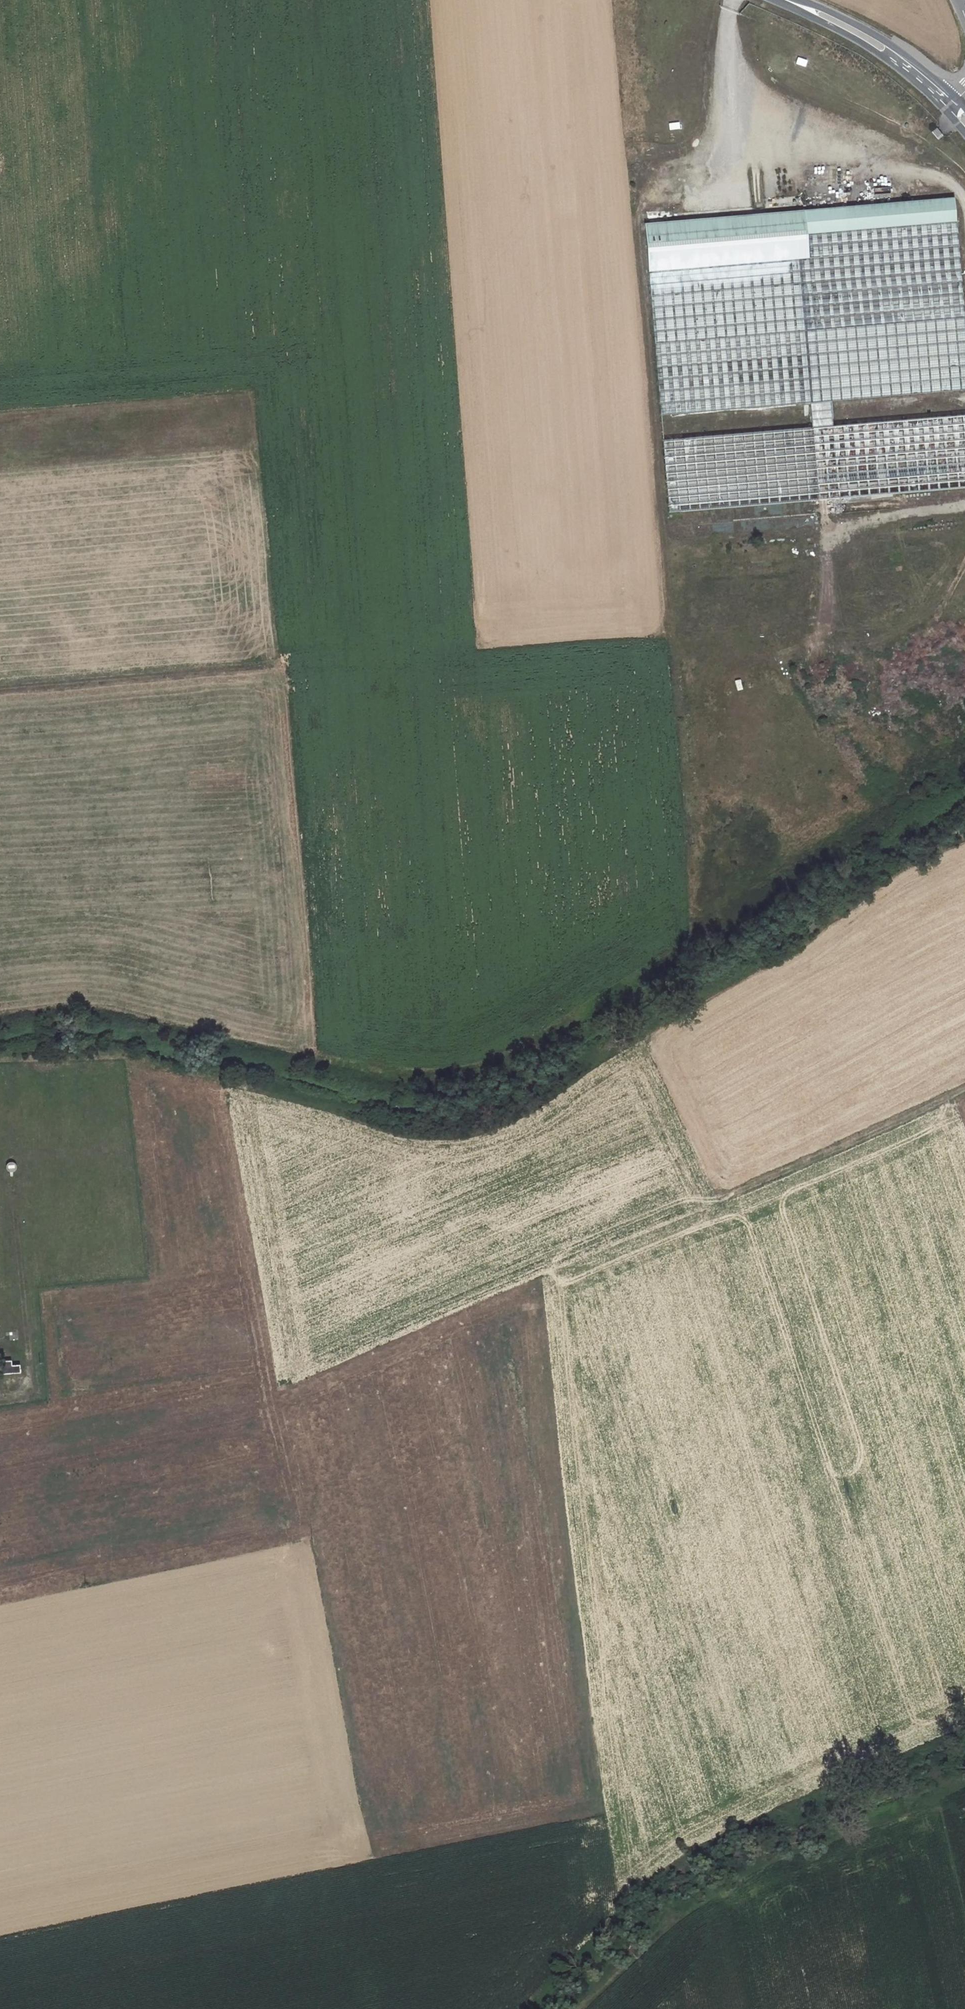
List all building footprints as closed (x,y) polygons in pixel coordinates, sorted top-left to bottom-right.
[(937,128),(933,132),(939,139),(944,135),(937,128)] [(951,198),(803,210),(805,235),(953,221),(951,198)] [(953,221),(805,235),(803,210),(704,218),(720,410),(809,403),(827,401),(964,389),(964,370),(953,221)] [(720,410),(704,218),(644,223),(660,416),(720,410)] [(827,401),(809,403),(811,428),(829,426),(827,401)] [(662,440),(669,513),(964,487),(964,414),(829,426),(811,428),(662,440)] [(16,1156),(5,1157),(5,1159),(5,1161),(7,1165),(11,1165),(15,1164),(17,1162),(17,1159),(16,1156)] [(15,1357),(2,1358),(4,1372),(24,1370),(23,1362),(16,1362),(15,1357)]
